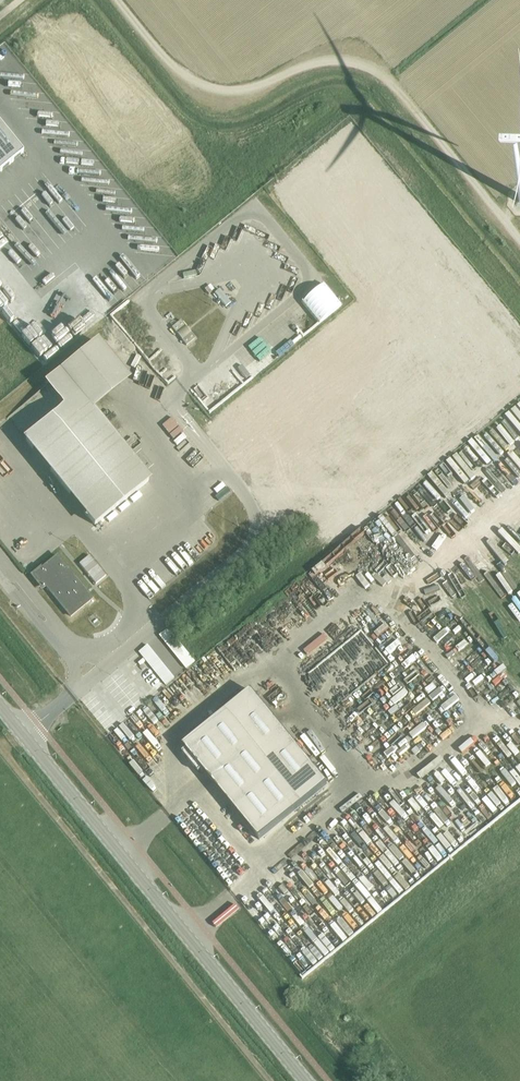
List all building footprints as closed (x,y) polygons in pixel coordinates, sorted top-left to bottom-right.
[(23,153),(0,125),(0,173),(23,153)] [(225,307),(234,302),(226,287),(216,293),(225,307)] [(304,303),(292,316),(297,320),(309,308),(304,303)] [(172,321),(178,317),(174,311),(168,315),(172,321)] [(172,326),(186,344),(196,337),(181,318),(172,326)] [(44,388),(62,411),(26,441),(95,525),(149,481),(92,413),(132,384),(101,345),(56,378),(44,388)] [(261,372),(273,362),(259,346),(247,356),(261,372)] [(171,416),(162,424),(172,433),(180,425),(171,416)] [(207,455),(204,456),(202,451),(193,455),(198,466),(210,460),(207,455)] [(204,475),(201,479),(210,487),(213,483),(204,475)] [(118,531),(127,538),(134,529),(125,522),(118,531)] [(88,556),(78,564),(94,584),(104,575),(88,556)] [(41,581),(71,617),(92,599),(57,557),(34,576),(39,583),(41,581)] [(264,641),(276,632),(273,627),(260,636),(264,641)] [(171,628),(162,635),(190,669),(199,661),(171,628)] [(169,685),(179,677),(151,644),(141,651),(169,685)] [(477,685),(491,702),(512,683),(498,666),(477,685)] [(220,694),(229,688),(225,683),(217,690),(220,694)] [(168,713),(171,703),(158,698),(155,708),(168,713)] [(373,700),(353,717),(358,722),(377,705),(373,700)] [(301,805),(226,712),(183,747),(186,751),(182,754),(198,774),(202,771),(258,840),(301,805)] [(159,741),(156,743),(139,714),(129,719),(149,753),(162,746),(159,741)] [(405,735),(424,720),(421,715),(401,730),(405,735)] [(121,728),(110,738),(128,757),(139,748),(121,728)] [(448,741),(427,754),(430,759),(451,746),(448,741)] [(418,748),(402,754),(404,759),(421,753),(418,748)] [(134,754),(129,759),(137,767),(141,763),(134,754)] [(417,755),(406,763),(410,768),(421,760),(417,755)] [(369,796),(364,800),(377,816),(382,811),(369,796)] [(368,827),(359,817),(363,814),(359,810),(350,817),(362,832),(368,827)] [(383,814),(378,818),(390,831),(395,826),(383,814)] [(407,817),(403,820),(411,830),(415,827),(407,817)] [(300,834),(313,827),(310,822),(298,829),(300,834)] [(269,844),(281,835),(276,829),(264,837),(269,844)] [(336,841),(331,845),(344,859),(349,855),(336,841)] [(418,855),(411,847),(407,850),(401,843),(395,848),(409,863),(418,855)] [(330,847),(325,851),(340,867),(344,863),(330,847)] [(378,851),(386,860),(390,856),(382,847),(378,851)] [(365,850),(361,853),(371,867),(376,863),(365,850)] [(319,878),(323,874),(308,856),(303,860),(319,878)] [(420,881),(425,878),(415,861),(410,864),(420,881)] [(299,865),(286,869),(289,878),(302,875),(299,865)] [(347,866),(343,870),(356,884),(361,879),(347,866)] [(396,876),(393,879),(402,890),(406,888),(396,876)] [(301,880),(297,884),(307,896),(312,893),(301,880)] [(351,910),(355,906),(339,891),(335,895),(351,910)] [(371,921),(375,918),(367,907),(363,910),(371,921)]
